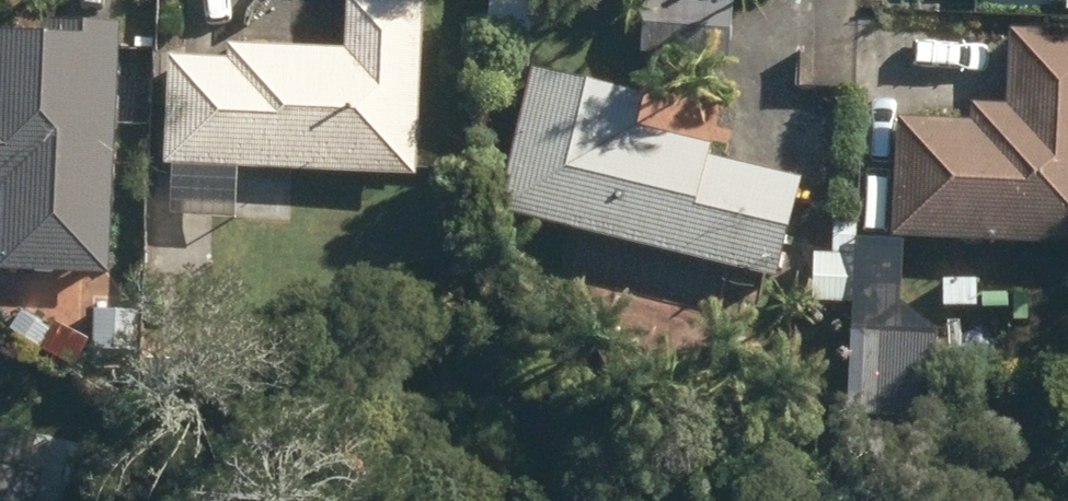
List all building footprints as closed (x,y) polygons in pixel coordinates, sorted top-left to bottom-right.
[(230,207),(232,171),(417,181),(426,0),(346,0),(343,54),(230,48),(230,63),(171,59),(165,169),(169,169),(167,204),(230,207)] [(530,0),(485,0),(483,36),(527,39),(530,0)] [(109,276),(118,27),(47,24),(46,39),(0,37),(0,187),(1,187),(0,216),(0,273),(109,276)] [(1067,248),(1067,34),(1013,32),(1010,107),(970,106),(970,126),(898,123),(893,241),(1067,248)] [(567,282),(755,328),(765,286),(822,300),(833,254),(785,242),(801,181),(710,158),(713,149),(634,130),(642,97),(533,71),(499,215),(578,234),(567,282)] [(817,238),(850,245),(856,222),(821,215),(817,238)] [(92,359),(123,359),(125,314),(93,312),(92,359)] [(9,333),(72,373),(88,349),(55,327),(52,332),(22,313),(9,333)] [(857,370),(924,374),(926,338),(859,336),(857,370)] [(40,476),(30,474),(37,437),(3,432),(0,448),(0,500),(36,500),(40,476)]
